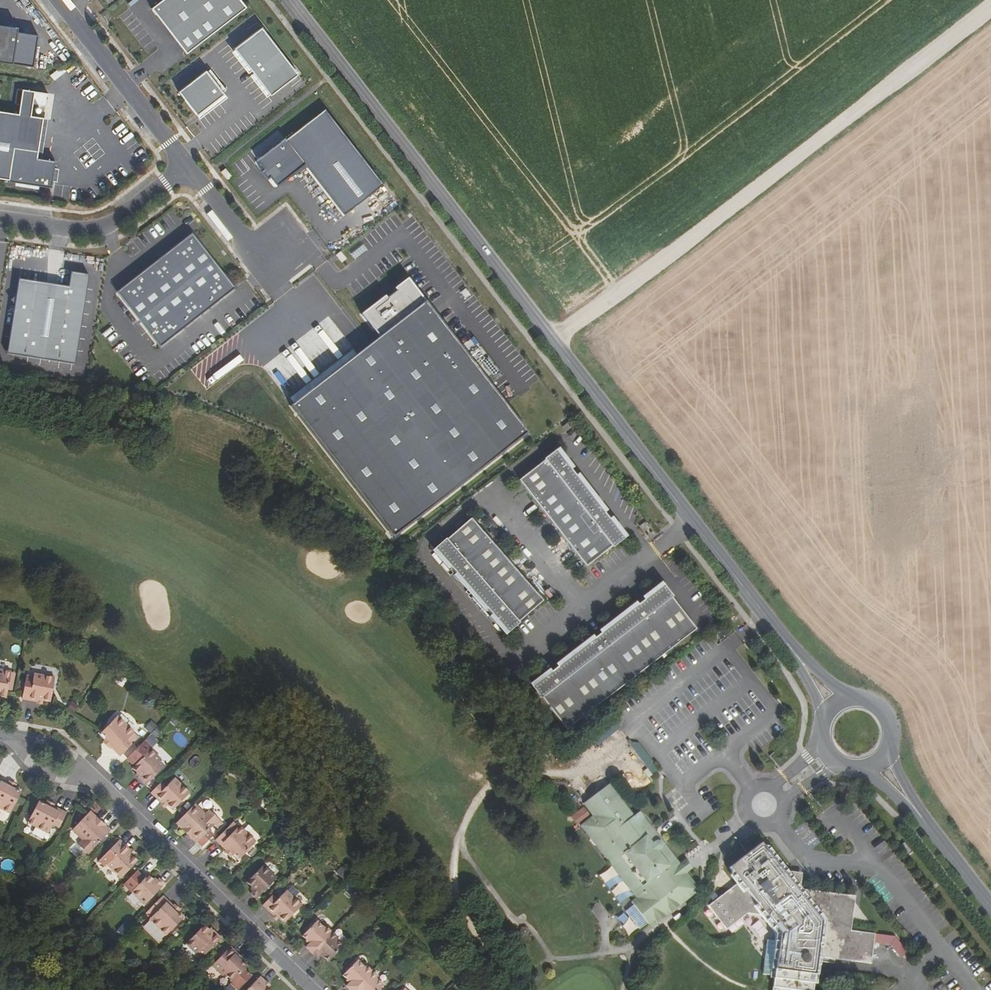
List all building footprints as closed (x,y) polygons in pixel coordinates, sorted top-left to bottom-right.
[(188,52),(248,6),(243,0),(162,0),(153,7),(188,52)] [(33,67),(38,32),(17,29),(17,25),(0,22),(0,62),(33,67)] [(297,74),(260,27),(234,48),(270,95),(297,74)] [(62,66),(50,75),(54,80),(66,71),(62,66)] [(224,94),(205,70),(178,92),(196,115),(224,94)] [(0,111),(0,179),(51,187),(52,181),(54,168),(55,161),(42,159),(37,158),(43,118),(31,115),(35,91),(22,89),(20,104),(18,114),(0,111)] [(343,214),(383,184),(325,108),(286,139),(285,138),(257,159),(264,168),(261,170),(267,179),(271,176),(277,185),(305,164),(343,214)] [(48,118),(43,118),(37,158),(42,159),(48,118)] [(273,133),(248,152),(254,159),(279,140),(273,133)] [(96,161),(104,154),(92,140),(84,147),(96,161)] [(141,163),(148,156),(138,147),(132,154),(141,163)] [(221,171),(227,179),(231,176),(225,168),(221,171)] [(338,247),(353,234),(349,229),(334,242),(338,247)] [(235,287),(193,233),(117,292),(160,346),(235,287)] [(340,263),(346,259),(340,251),(335,255),(340,263)] [(75,365),(89,275),(71,272),(68,287),(19,279),(16,296),(9,301),(14,306),(7,354),(75,365)] [(388,533),(522,439),(483,382),(497,372),(470,333),(461,339),(463,342),(457,345),(410,278),(357,315),(375,341),(355,355),(353,351),(287,397),(292,405),(290,407),(375,527),(381,523),(388,533)] [(622,536),(555,450),(517,479),(584,565),(622,536)] [(542,600),(471,518),(435,548),(506,631),(542,600)] [(640,526),(648,535),(654,531),(646,521),(640,526)] [(694,627),(661,584),(532,686),(565,729),(694,627)] [(28,680),(25,694),(40,697),(41,694),(46,695),(53,696),(58,673),(37,669),(34,681),(28,680)] [(6,697),(11,672),(0,670),(0,696),(6,697)] [(117,718),(101,734),(107,739),(112,744),(109,747),(120,757),(132,745),(138,738),(134,734),(117,718)] [(148,732),(156,727),(152,721),(144,726),(148,732)] [(103,743),(108,748),(109,747),(112,744),(107,739),(103,743)] [(151,751),(133,769),(138,775),(140,773),(144,778),(141,780),(147,786),(165,768),(159,762),(161,761),(151,751)] [(161,782),(151,792),(162,803),(165,801),(168,804),(174,810),(190,793),(175,778),(166,787),(161,782)] [(12,815),(22,795),(16,791),(10,788),(11,785),(0,779),(0,809),(12,815)] [(600,791),(619,812),(625,807),(608,785),(600,791)] [(594,818),(582,827),(637,898),(631,902),(634,906),(648,924),(696,887),(684,872),(689,868),(684,862),(679,865),(650,828),(620,814),(619,812),(600,791),(583,804),(594,818)] [(28,823),(49,834),(53,825),(60,829),(68,813),(54,806),(52,809),(46,806),(39,802),(28,823)] [(193,836),(191,838),(196,844),(197,843),(202,848),(214,836),(209,831),(219,821),(209,811),(205,816),(194,805),(177,823),(189,834),(191,833),(193,836)] [(638,812),(632,817),(625,807),(619,812),(620,814),(650,828),(638,812)] [(72,830),(82,840),(77,845),(87,855),(110,831),(105,826),(102,828),(99,825),(101,823),(89,812),(72,830)] [(230,848),(235,853),(240,858),(257,841),(240,825),(233,832),(228,827),(216,839),(228,851),(230,848)] [(106,864),(121,879),(137,862),(132,857),(129,853),(131,851),(120,840),(110,850),(99,861),(104,866),(106,864)] [(736,885),(709,906),(726,929),(746,913),(761,915),(774,933),(774,940),(766,939),(761,974),(774,976),(773,978),(772,989),(810,989),(811,983),(813,974),(814,974),(816,958),(818,958),(818,957),(819,953),(850,957),(849,961),(870,964),(872,943),(874,934),(849,930),(854,896),(799,889),(797,887),(800,885),(801,874),(787,872),(767,847),(762,846),(760,843),(728,868),(730,871),(729,876),(736,885)] [(231,856),(235,853),(230,848),(228,851),(226,852),(231,856)] [(263,865),(247,882),(252,887),(255,890),(252,892),(250,894),(256,900),(276,879),(263,865)] [(124,884),(144,905),(165,884),(159,879),(157,881),(155,883),(152,880),(147,875),(144,879),(136,872),(124,884)] [(698,890),(696,887),(648,924),(650,927),(698,890)] [(276,914),(280,918),(285,923),(301,906),(286,892),(277,901),(272,895),(262,906),(273,917),(276,914)] [(172,909),(175,907),(163,895),(151,908),(156,913),(150,919),(166,935),(182,918),(177,913),(172,909)] [(648,924),(634,906),(623,914),(638,932),(648,924)] [(301,935),(305,939),(304,940),(308,944),(305,947),(311,952),(316,957),(319,954),(322,958),(323,957),(327,961),(342,946),(334,938),(336,936),(331,931),(325,926),(324,928),(316,920),(301,935)] [(186,943),(196,952),(197,951),(203,956),(221,937),(215,932),(212,935),(207,931),(208,929),(203,925),(186,943)] [(212,935),(215,932),(211,927),(208,929),(207,931),(212,935)] [(874,934),(872,943),(889,944),(893,937),(890,936),(874,934)] [(906,952),(893,937),(889,944),(899,958),(904,954),(906,952)] [(212,965),(223,976),(225,974),(233,981),(231,983),(238,989),(252,976),(245,969),(247,967),(240,960),(235,954),(236,953),(231,947),(212,965)] [(850,957),(819,953),(818,957),(849,961),(850,957)] [(346,979),(345,980),(348,983),(345,986),(349,989),(378,989),(382,985),(375,978),(377,976),(371,970),(366,966),(364,967),(357,960),(342,975),(346,979)] [(267,988),(264,985),(267,983),(260,976),(246,989),(269,989),(267,988)]
